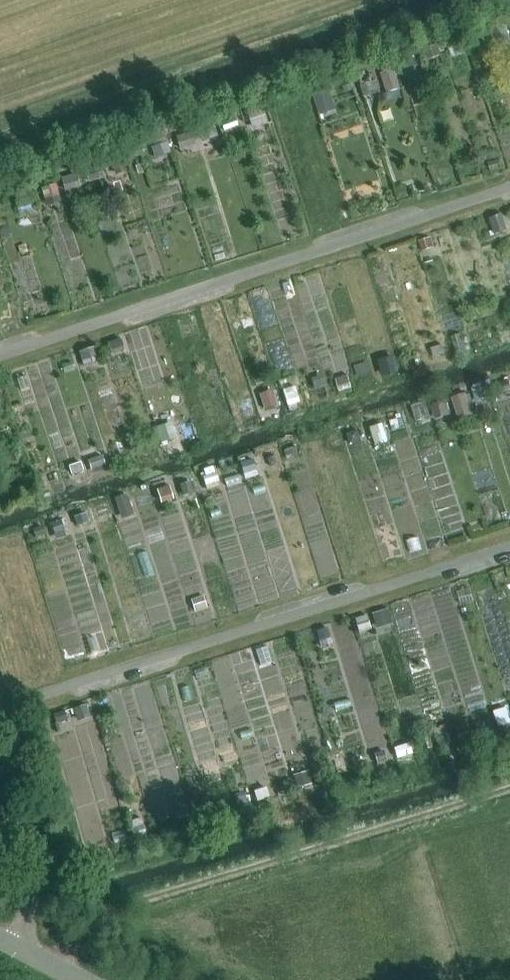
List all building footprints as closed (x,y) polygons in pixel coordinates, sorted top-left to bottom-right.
[(491,25),(498,50),(509,46),(509,40),(505,22),(491,25)] [(353,79),(313,91),(339,178),(358,173),(352,152),(362,149),(350,110),(362,107),(353,79)] [(243,109),(250,127),(267,121),(260,103),(243,109)] [(60,175),(62,192),(78,190),(75,173),(60,175)] [(126,289),(167,277),(150,218),(133,222),(140,247),(134,249),(137,260),(119,265),(126,289)] [(211,613),(341,576),(314,481),(293,487),(290,477),(281,479),(282,482),(247,491),(242,472),(225,477),(225,479),(202,486),(222,555),(201,561),(209,589),(190,595),(192,602),(207,598),(211,613)] [(102,633),(88,634),(89,649),(115,648),(114,636),(102,637),(102,633)] [(248,663),(246,650),(213,655),(218,686),(230,684),(227,666),(248,663)] [(152,814),(171,809),(166,788),(183,783),(176,757),(140,766),(152,814)] [(77,771),(65,774),(81,837),(126,826),(113,773),(79,781),(77,771)]
